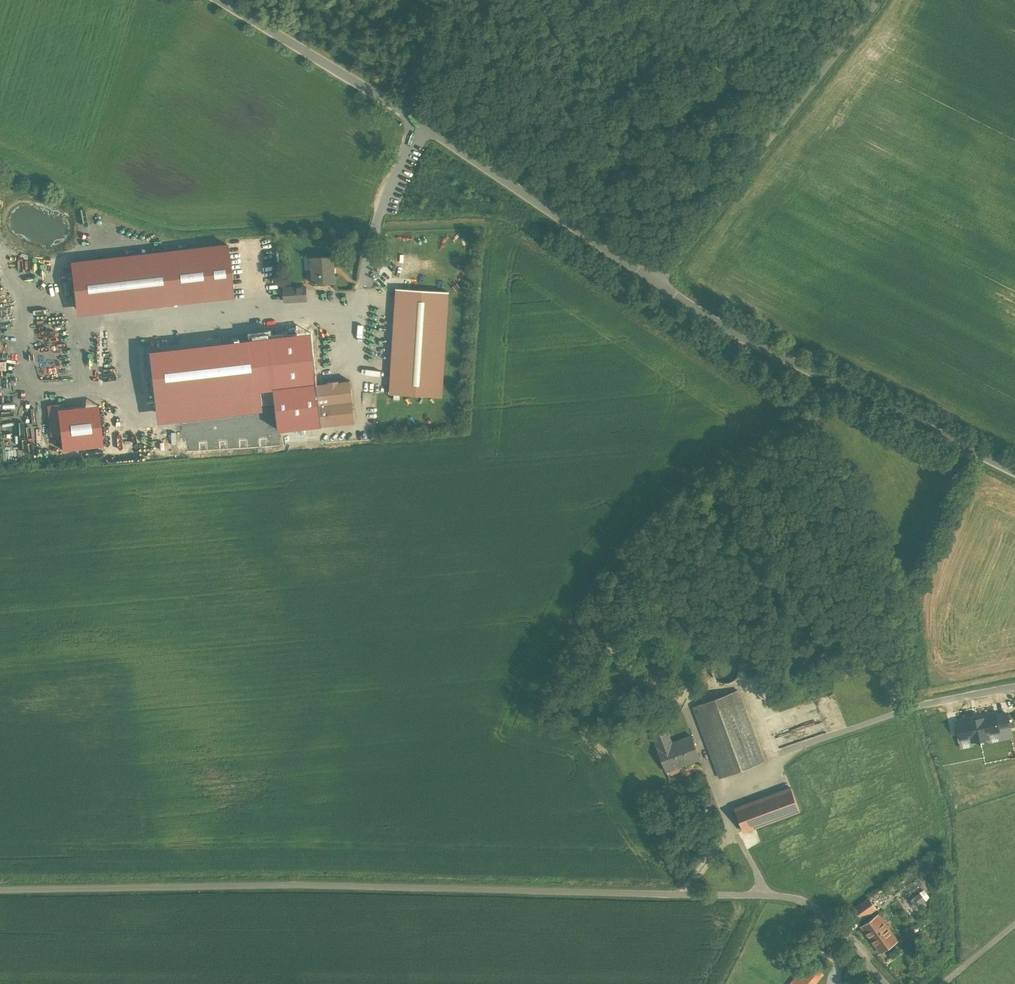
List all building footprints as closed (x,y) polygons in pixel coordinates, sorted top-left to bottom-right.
[(228,243),(70,261),(76,315),(234,297),(228,243)] [(334,254),(311,256),(313,285),(336,283),(334,254)] [(278,287),(279,302),(304,301),(304,286),(278,287)] [(446,293),(392,289),(385,393),(439,397),(446,293)] [(318,378),(311,322),(286,325),(287,329),(292,374),(298,423),(321,420),(320,409),(355,405),(351,374),(318,378)] [(287,329),(153,344),(158,388),(251,378),(253,392),(273,390),(271,376),(292,374),(287,329)] [(50,407),(52,449),(94,447),(92,405),(50,407)] [(0,456),(41,453),(40,441),(31,441),(30,428),(24,429),(25,443),(31,443),(31,447),(0,450),(0,452),(0,456)] [(201,456),(219,455),(219,443),(201,444),(201,456)] [(737,693),(691,710),(719,782),(764,765),(737,693)] [(1004,717),(987,721),(992,744),(1009,741),(1004,717)] [(667,731),(654,736),(659,749),(658,749),(666,770),(700,757),(692,736),(672,744),(667,731)] [(788,789),(735,810),(744,834),(797,813),(788,789)] [(913,907),(928,898),(924,890),(908,899),(913,907)] [(873,910),(866,900),(850,911),(858,922),(873,910)] [(897,940),(879,914),(862,926),(880,952),(897,940)] [(822,975),(803,959),(781,983),(815,983),(822,975)]
